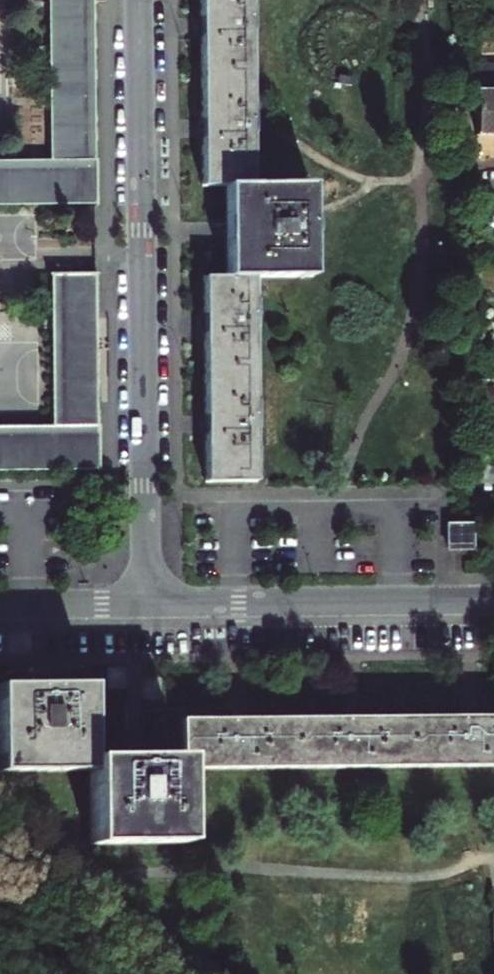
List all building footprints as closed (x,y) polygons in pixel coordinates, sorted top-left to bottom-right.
[(0,159),(0,207),(97,206),(96,158),(95,0),(48,0),(50,159),(0,159)] [(203,185),(215,185),(216,278),(204,278),(206,481),(256,480),(253,277),(301,276),(300,184),(252,185),(250,0),(201,0),(203,185)] [(474,92),(474,136),(493,136),(493,65),(474,66),(474,92)] [(100,471),(98,274),(53,274),(55,425),(0,425),(0,472),(100,471)] [(446,525),(447,550),(469,549),(469,524),(446,525)] [(89,684),(50,685),(49,678),(35,678),(35,685),(0,685),(0,771),(90,770),(91,843),(183,842),(182,769),(493,765),(493,715),(472,715),(472,709),(458,709),(458,715),(358,716),(358,710),(343,710),(343,717),(243,718),(243,711),(228,712),(228,718),(182,719),(182,756),(145,756),(145,750),(130,750),(130,756),(90,757),(89,684)]
